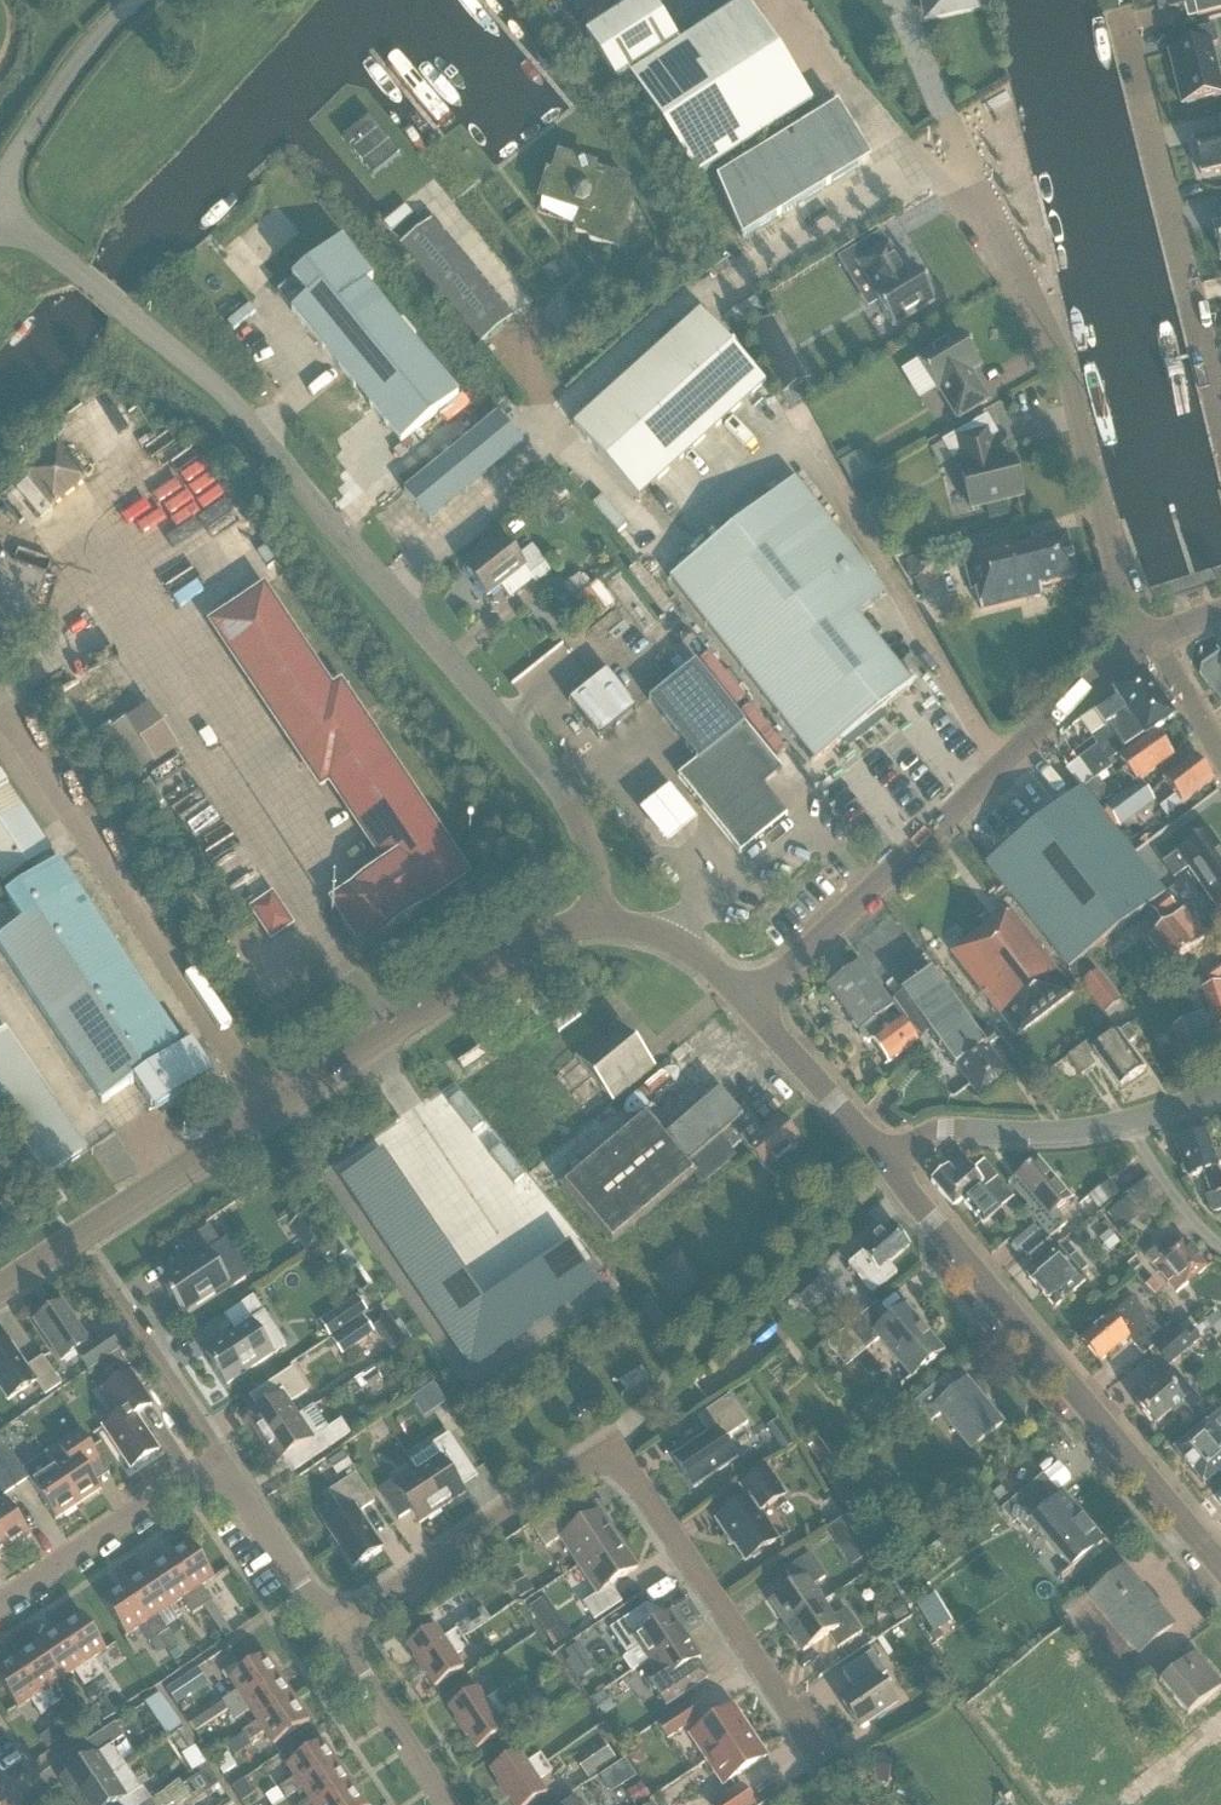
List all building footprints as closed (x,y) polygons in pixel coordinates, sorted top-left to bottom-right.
[(746,4),(678,47),(648,0),(643,0),(585,38),(615,84),(628,77),(695,181),(812,106),(746,4)] [(923,24),(991,10),(988,0),(918,0),(923,24)] [(1188,15),(1220,8),(1220,0),(1185,0),(1188,15)] [(1183,105),(1220,95),(1220,94),(1210,54),(1219,52),(1213,27),(1180,35),(1184,50),(1170,53),(1183,105)] [(871,161),(838,106),(716,179),(742,240),(871,161)] [(1220,168),(1220,133),(1194,140),(1202,173),(1220,168)] [(548,177),(539,206),(580,218),(575,234),(590,239),(589,241),(617,250),(633,201),(622,198),(627,182),(598,174),(597,177),(591,175),(593,169),(559,159),(553,179),(548,177)] [(431,222),(400,247),(481,345),(512,319),(431,222)] [(373,279),(341,241),(292,281),(308,300),(292,313),(401,445),(458,398),(365,286),(373,279)] [(916,272),(918,276),(909,281),(889,248),(859,266),(877,295),(874,297),(892,328),(936,302),(931,294),(935,291),(926,277),(922,279),(917,271),(916,272)] [(700,313),(574,427),(639,500),(766,387),(700,313)] [(940,391),(957,420),(987,402),(967,369),(976,363),(978,367),(980,366),(960,333),(916,360),(936,393),(940,391)] [(792,358),(771,370),(784,393),(805,381),(792,358)] [(524,445),(498,415),(479,430),(505,461),(524,445)] [(991,435),(984,423),(986,422),(986,420),(944,444),(945,446),(947,445),(954,457),(952,458),(953,459),(959,455),(963,473),(961,474),(970,509),(1022,496),(1013,461),(994,466),(992,458),(994,457),(989,438),(994,435),(993,434),(991,435)] [(485,477),(505,461),(479,430),(460,446),(485,477)] [(93,437),(83,443),(94,464),(105,458),(93,437)] [(51,506),(86,478),(59,446),(25,474),(51,506)] [(466,492),(485,477),(460,446),(441,461),(466,492)] [(186,451),(113,505),(124,520),(197,466),(186,451)] [(447,508),(466,492),(441,461),(422,477),(447,508)] [(428,523),(447,508),(422,477),(403,493),(428,523)] [(669,580),(815,764),(911,687),(857,619),(887,596),(794,480),(669,580)] [(183,514),(210,498),(200,482),(174,499),(183,514)] [(1040,588),(1076,579),(1066,536),(1034,544),(1032,536),(962,553),(972,593),(976,592),(981,611),(1042,596),(1040,588)] [(530,578),(545,566),(532,549),(518,560),(504,542),(465,572),(486,599),(523,569),(530,578)] [(911,577),(923,574),(927,568),(924,558),(907,561),(911,577)] [(589,589),(580,576),(564,587),(573,600),(589,589)] [(914,582),(922,597),(931,593),(922,577),(914,582)] [(169,594),(174,609),(204,599),(199,584),(169,594)] [(386,846),(402,870),(377,887),(371,878),(334,903),(362,945),(466,876),(340,687),(331,693),(263,592),(213,625),(320,787),(329,781),(377,852),(386,846)] [(658,655),(668,668),(687,654),(677,640),(658,655)] [(1201,667),(1199,674),(1220,705),(1220,653),(1201,667)] [(695,665),(649,703),(697,763),(679,778),(741,854),(787,817),(763,787),(782,772),(695,665)] [(607,669),(569,700),(600,737),(637,707),(607,669)] [(1065,771),(1081,791),(1082,792),(1084,790),(1098,780),(1112,770),(1107,763),(1173,720),(1164,707),(1170,704),(1166,697),(1160,701),(1142,675),(1114,695),(1116,698),(1081,724),(1098,747),(1065,771)] [(178,749),(149,705),(108,732),(137,776),(178,749)] [(1137,783),(1172,759),(1156,736),(1119,761),(1127,771),(1121,776),(1130,788),(1137,783)] [(1181,805),(1212,782),(1205,772),(1205,768),(1201,762),(1197,761),(1194,758),(1164,782),(1175,797),(1159,809),(1167,819),(1174,814),(1172,812),(1181,805)] [(51,851),(0,775),(0,880),(2,884),(51,851)] [(1098,780),(1084,790),(1098,809),(1112,799),(1098,780)] [(1120,831),(1154,804),(1140,783),(1105,809),(1120,831)] [(1129,850),(1098,811),(1082,792),(1081,791),(986,866),(1069,970),(1165,895),(1134,856),(1143,849),(1138,843),(1129,850)] [(668,798),(637,824),(666,858),(696,832),(668,798)] [(1189,869),(1218,910),(1220,908),(1220,853),(1207,833),(1163,865),(1173,880),(1189,869)] [(77,889),(60,864),(6,900),(22,925),(0,940),(0,950),(103,1105),(135,1083),(153,1109),(205,1074),(188,1047),(184,1050),(77,889)] [(271,937),(290,924),(272,896),(253,909),(271,937)] [(1176,909),(1166,896),(1150,909),(1160,922),(1176,909)] [(950,952),(1016,1037),(1072,993),(1010,911),(993,923),(991,920),(950,952)] [(1171,967),(1205,939),(1183,911),(1166,925),(1147,939),(1171,967)] [(889,1064),(918,1042),(901,1019),(892,1026),(884,1014),(892,1007),(859,964),(826,988),(860,1034),(859,1037),(863,1043),(867,1043),(868,1045),(872,1042),(889,1064)] [(1209,984),(1220,976),(1220,965),(1205,975),(1209,984)] [(901,994),(892,1001),(919,1038),(929,1031),(978,1099),(1008,1077),(988,1049),(997,1042),(988,1029),(978,1036),(932,972),(901,994)] [(1104,1014),(1120,1002),(1097,974),(1082,986),(1104,1014)] [(1220,984),(1202,990),(1211,1016),(1174,1029),(1188,1069),(1220,1058),(1220,1030),(1220,1027),(1220,986),(1220,984)] [(655,1067),(617,1023),(575,1058),(613,1103),(655,1067)] [(1126,1046),(1136,1039),(1128,1027),(1117,1034),(1093,1051),(1121,1089),(1145,1072),(1126,1046)] [(6,1031),(0,1035),(0,1111),(46,1179),(88,1151),(6,1031)] [(1096,1068),(1081,1048),(1067,1058),(1082,1078),(1096,1068)] [(785,1158),(800,1146),(797,1142),(798,1137),(793,1132),(788,1131),(778,1120),(761,1134),(757,1130),(761,1127),(749,1113),(743,1119),(719,1092),(664,1139),(646,1116),(563,1186),(612,1244),(693,1174),(701,1183),(734,1155),(731,1152),(741,1144),(766,1174),(768,1172),(778,1183),(795,1169),(785,1158)] [(1213,1155),(1205,1134),(1192,1139),(1188,1137),(1182,1138),(1180,1143),(1175,1145),(1184,1168),(1182,1171),(1183,1175),(1187,1177),(1188,1180),(1210,1172),(1212,1177),(1206,1180),(1212,1197),(1205,1199),(1209,1211),(1220,1207),(1220,1179),(1217,1169),(1218,1169),(1217,1167),(1220,1166),(1220,1155),(1218,1153),(1213,1155)] [(13,1164),(24,1157),(13,1141),(3,1148),(13,1164)] [(383,1153),(341,1181),(470,1372),(597,1286),(569,1244),(484,1302),(383,1153)] [(1056,1212),(1071,1200),(1038,1161),(1009,1184),(1028,1208),(1025,1211),(1049,1240),(1067,1225),(1056,1212)] [(999,1211),(1014,1199),(983,1162),(972,1171),(968,1167),(956,1178),(948,1169),(931,1183),(953,1209),(963,1201),(965,1203),(964,1205),(982,1226),(1000,1211),(999,1211)] [(314,1183),(306,1171),(296,1178),(304,1189),(314,1183)] [(1110,1181),(1087,1197),(1097,1211),(1120,1195),(1110,1181)] [(1142,1216),(1130,1198),(1106,1214),(1119,1232),(1142,1216)] [(38,1218),(28,1202),(18,1209),(28,1225),(38,1218)] [(863,1254),(848,1266),(872,1295),(897,1274),(889,1265),(909,1248),(890,1225),(860,1251),(863,1254)] [(1026,1233),(1034,1242),(1042,1236),(1034,1226),(1026,1233)] [(227,1239),(220,1244),(209,1227),(181,1246),(192,1263),(162,1283),(170,1295),(168,1296),(171,1300),(172,1299),(183,1316),(214,1295),(217,1299),(252,1275),(227,1239)] [(1108,1233),(1098,1241),(1108,1253),(1118,1244),(1108,1233)] [(1032,1265),(1053,1247),(1044,1237),(1024,1254),(1032,1265)] [(1182,1241),(1161,1259),(1154,1251),(1145,1257),(1152,1265),(1176,1294),(1206,1270),(1182,1241)] [(1083,1279),(1091,1273),(1076,1255),(1068,1262),(1059,1251),(1027,1278),(1054,1310),(1086,1283),(1083,1279)] [(307,1293),(292,1270),(276,1281),(288,1298),(296,1292),(299,1298),(307,1293)] [(826,1290),(814,1278),(793,1297),(804,1310),(826,1290)] [(236,1333),(205,1353),(227,1386),(273,1355),(286,1347),(272,1326),(263,1313),(253,1298),(225,1317),(236,1333)] [(357,1299),(344,1307),(354,1322),(367,1314),(357,1299)] [(1133,1300),(1122,1309),(1110,1318),(1109,1317),(1081,1341),(1100,1364),(1128,1339),(1143,1357),(1165,1338),(1133,1300)] [(62,1303),(34,1322),(61,1362),(89,1343),(62,1303)] [(912,1378),(942,1353),(904,1309),(884,1326),(871,1311),(828,1347),(846,1368),(852,1362),(849,1358),(862,1347),(866,1351),(879,1340),(912,1378)] [(1214,1315),(1206,1322),(1219,1338),(1220,1336),(1220,1323),(1214,1315)] [(389,1320),(374,1330),(383,1343),(397,1333),(389,1320)] [(341,1355),(372,1335),(364,1322),(333,1342),(341,1355)] [(1202,1334),(1195,1326),(1183,1337),(1178,1332),(1156,1351),(1168,1365),(1190,1346),(1189,1345),(1202,1334)] [(109,1334),(77,1356),(88,1372),(111,1356),(120,1350),(109,1334)] [(61,1385),(43,1358),(27,1368),(8,1340),(0,1345),(0,1389),(8,1401),(36,1382),(45,1396),(61,1385)] [(124,1347),(120,1350),(111,1356),(121,1371),(134,1362),(124,1347)] [(140,1367),(130,1373),(139,1387),(149,1380),(140,1367)] [(258,1411),(246,1419),(261,1442),(298,1417),(290,1405),(307,1393),(292,1369),(249,1398),(258,1411)] [(1154,1427),(1193,1394),(1174,1372),(1165,1380),(1160,1374),(1140,1391),(1145,1397),(1135,1406),(1154,1427)] [(120,1416),(103,1428),(131,1470),(159,1452),(136,1416),(152,1406),(139,1387),(130,1373),(103,1391),(120,1416)] [(375,1374),(362,1382),(369,1391),(381,1383),(375,1374)] [(972,1450),(1002,1425),(966,1382),(954,1391),(944,1380),(916,1404),(931,1423),(941,1414),(972,1450)] [(748,1424),(730,1397),(698,1419),(709,1435),(673,1459),(693,1489),(736,1461),(723,1441),(748,1424)] [(298,1417),(261,1442),(277,1465),(282,1462),(301,1449),(309,1461),(351,1434),(341,1420),(328,1428),(314,1407),(298,1417)] [(1203,1486),(1218,1473),(1220,1476),(1220,1439),(1207,1423),(1174,1451),(1203,1486)] [(788,1433),(776,1440),(784,1452),(795,1445),(788,1433)] [(54,1469),(79,1505),(101,1490),(88,1470),(100,1462),(81,1434),(68,1441),(59,1447),(68,1460),(54,1469)] [(473,1471),(449,1435),(410,1461),(418,1472),(442,1509),(465,1494),(457,1482),(473,1471)] [(16,1487),(28,1479),(9,1451),(0,1457),(0,1464),(16,1487)] [(352,1467),(343,1453),(327,1463),(336,1477),(352,1467)] [(816,1462),(823,1471),(833,1464),(826,1455),(816,1462)] [(16,1487),(0,1464),(0,1490),(4,1495),(16,1487)] [(56,1520),(79,1505),(54,1469),(41,1478),(33,1465),(23,1471),(32,1484),(56,1520)] [(785,1495),(778,1484),(767,1469),(739,1488),(747,1500),(715,1521),(727,1539),(728,1538),(745,1562),(751,1558),(753,1560),(762,1554),(761,1552),(778,1540),(760,1512),(785,1495)] [(419,1525),(442,1509),(418,1472),(395,1487),(392,1482),(379,1491),(398,1521),(411,1512),(419,1525)] [(356,1475),(341,1484),(329,1492),(344,1516),(327,1527),(354,1568),(382,1549),(358,1514),(374,1503),(356,1475)] [(1070,1571),(1102,1543),(1063,1497),(1052,1507),(1033,1485),(1003,1512),(1014,1525),(1018,1521),(1029,1534),(1035,1529),(1070,1571)] [(0,1505),(0,1540),(8,1552),(31,1537),(7,1501),(0,1505)] [(560,1540),(578,1567),(619,1541),(600,1512),(573,1530),(562,1514),(535,1532),(546,1549),(560,1540)] [(844,1516),(828,1527),(836,1540),(853,1529),(844,1516)] [(0,1540),(0,1558),(8,1552),(0,1540)] [(619,1541),(578,1567),(597,1595),(583,1605),(594,1621),(622,1603),(611,1587),(637,1569),(619,1541)] [(202,1608),(208,1617),(215,1627),(228,1618),(216,1600),(212,1603),(202,1587),(214,1579),(190,1542),(168,1557),(202,1608)] [(786,1627),(824,1602),(813,1587),(825,1579),(809,1555),(785,1571),(795,1585),(769,1602),(786,1627)] [(192,1615),(202,1608),(168,1557),(146,1572),(170,1608),(182,1600),(192,1615)] [(1139,1655),(1172,1627),(1124,1570),(1091,1598),(1139,1655)] [(124,1586),(165,1648),(174,1642),(168,1632),(158,1616),(170,1608),(146,1572),(124,1586)] [(526,1578),(513,1587),(521,1599),(534,1591),(526,1578)] [(156,1654),(165,1648),(124,1586),(102,1601),(126,1637),(139,1629),(149,1644),(156,1654)] [(512,1606),(504,1595),(492,1604),(499,1614),(512,1606)] [(935,1596),(918,1607),(934,1633),(951,1622),(935,1596)] [(545,1599),(530,1609),(547,1635),(550,1633),(557,1645),(573,1635),(565,1623),(562,1625),(545,1599)] [(909,1615),(900,1601),(887,1610),(896,1623),(909,1615)] [(834,1618),(824,1602),(786,1627),(803,1653),(828,1636),(838,1650),(862,1634),(846,1610),(834,1618)] [(648,1661),(685,1636),(670,1613),(658,1621),(647,1605),(610,1630),(627,1656),(623,1659),(632,1671),(648,1661)] [(482,1609),(461,1623),(469,1634),(490,1620),(482,1609)] [(59,1629),(94,1681),(104,1675),(93,1659),(106,1651),(82,1614),(59,1629)] [(406,1645),(421,1667),(463,1638),(457,1630),(443,1639),(435,1626),(406,1645)] [(59,1629),(38,1644),(62,1680),(74,1672),(84,1688),(94,1681),(59,1629)] [(685,1636),(648,1661),(657,1674),(648,1680),(666,1706),(699,1684),(689,1668),(701,1659),(685,1636)] [(463,1638),(421,1667),(435,1688),(463,1669),(455,1656),(469,1647),(463,1638)] [(38,1644),(16,1658),(51,1710),(60,1704),(50,1688),(62,1680),(38,1644)] [(572,1662),(584,1654),(578,1645),(566,1653),(572,1662)] [(178,1650),(171,1656),(176,1663),(184,1658),(178,1650)] [(841,1702),(859,1729),(895,1704),(879,1679),(887,1674),(872,1652),(842,1672),(855,1692),(841,1702)] [(1183,1664),(1176,1655),(1152,1675),(1161,1685),(1161,1684),(1187,1715),(1186,1716),(1187,1717),(1220,1688),(1220,1686),(1220,1687),(1210,1676),(1212,1674),(1211,1673),(1195,1655),(1196,1655),(1195,1654),(1183,1664)] [(222,1702),(228,1712),(280,1678),(265,1655),(229,1679),(237,1692),(222,1702)] [(51,1710),(16,1658),(0,1669),(0,1683),(18,1710),(31,1701),(41,1717),(51,1710)] [(532,1678),(521,1662),(500,1677),(510,1692),(532,1678)] [(166,1690),(176,1704),(207,1682),(197,1668),(166,1690)] [(103,1678),(96,1683),(103,1692),(110,1688),(103,1678)] [(280,1678),(228,1712),(235,1722),(250,1711),(258,1722),(258,1723),(295,1699),(280,1678)] [(546,1695),(538,1681),(519,1693),(527,1706),(546,1695)] [(957,1697),(948,1682),(935,1690),(944,1705),(957,1697)] [(94,1683),(84,1690),(92,1703),(102,1697),(94,1683)] [(448,1708),(462,1729),(504,1701),(499,1692),(485,1702),(477,1689),(448,1708)] [(144,1704),(153,1717),(168,1707),(159,1693),(144,1704)] [(604,1693),(593,1700),(604,1717),(614,1709),(604,1693)] [(258,1723),(258,1722),(242,1733),(249,1743),(265,1733),(273,1746),(309,1722),(295,1699),(258,1723)] [(504,1701),(462,1729),(476,1750),(505,1731),(496,1718),(510,1709),(504,1701)] [(698,1721),(688,1705),(658,1725),(668,1740),(698,1721)] [(707,1762),(750,1733),(733,1708),(690,1737),(707,1762)] [(93,1759),(62,1779),(76,1801),(112,1777),(97,1754),(123,1737),(115,1724),(84,1745),(93,1759)] [(195,1746),(183,1729),(171,1738),(183,1755),(195,1746)] [(55,1732),(45,1739),(51,1749),(61,1742),(55,1732)] [(766,1758),(750,1733),(707,1762),(723,1786),(766,1758)] [(286,1799),(302,1789),(301,1788),(338,1764),(323,1742),(286,1766),(295,1779),(279,1789),(286,1799)] [(617,1762),(608,1748),(580,1767),(589,1781),(617,1762)] [(489,1770),(504,1792),(546,1763),(540,1755),(526,1764),(518,1751),(489,1770)] [(228,1756),(215,1764),(224,1777),(237,1769),(228,1756)] [(892,1760),(867,1756),(863,1781),(888,1785),(892,1760)] [(504,1792),(512,1804),(529,1804),(546,1794),(538,1781),(551,1772),(546,1763),(504,1792)] [(302,1789),(309,1801),(303,1804),(323,1804),(352,1786),(338,1764),(301,1788),(302,1789)] [(198,1803),(220,1785),(206,1768),(185,1787),(198,1803)] [(76,1801),(79,1804),(118,1804),(119,1804),(145,1804),(151,1801),(143,1788),(139,1791),(124,1769),(112,1777),(76,1801)] [(1214,1804),(1220,1804),(1220,1770),(1201,1781),(1214,1804)] [(642,1784),(626,1794),(633,1804),(637,1804),(650,1797),(642,1784)] [(323,1804),(365,1804),(352,1786),(323,1804)] [(754,1804),(742,1787),(715,1804),(754,1804)] [(272,1804),(276,1804),(284,1800),(278,1790),(267,1797),(272,1804)] [(174,1804),(166,1792),(156,1798),(146,1804),(173,1804),(174,1804)]
